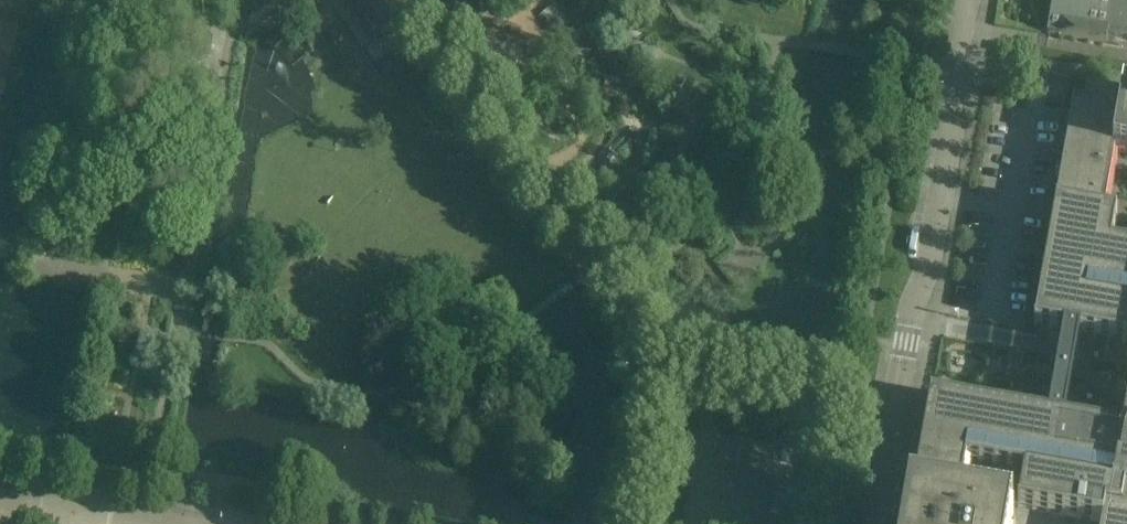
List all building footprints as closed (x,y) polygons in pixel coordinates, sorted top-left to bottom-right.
[(374,41),(405,19),(416,11),(409,0),(345,0),(374,41)] [(1047,34),(1107,44),(1108,37),(1126,40),(1126,0),(1053,0),(1047,34)] [(1056,208),(1104,216),(1115,152),(1126,154),(1126,96),(1115,94),(1114,97),(1110,96),(1087,92),(1085,105),(1074,103),(1056,208)] [(1048,420),(930,399),(908,523),(971,523),(975,501),(1088,521),(1103,523),(1102,523),(1126,523),(1126,406),(1122,433),(1066,423),(1081,337),(1126,345),(1126,251),(1112,248),(1114,237),(1117,219),(1104,216),(1056,208),(1055,208),(1034,328),(1034,329),(1062,334),(1048,420)]
